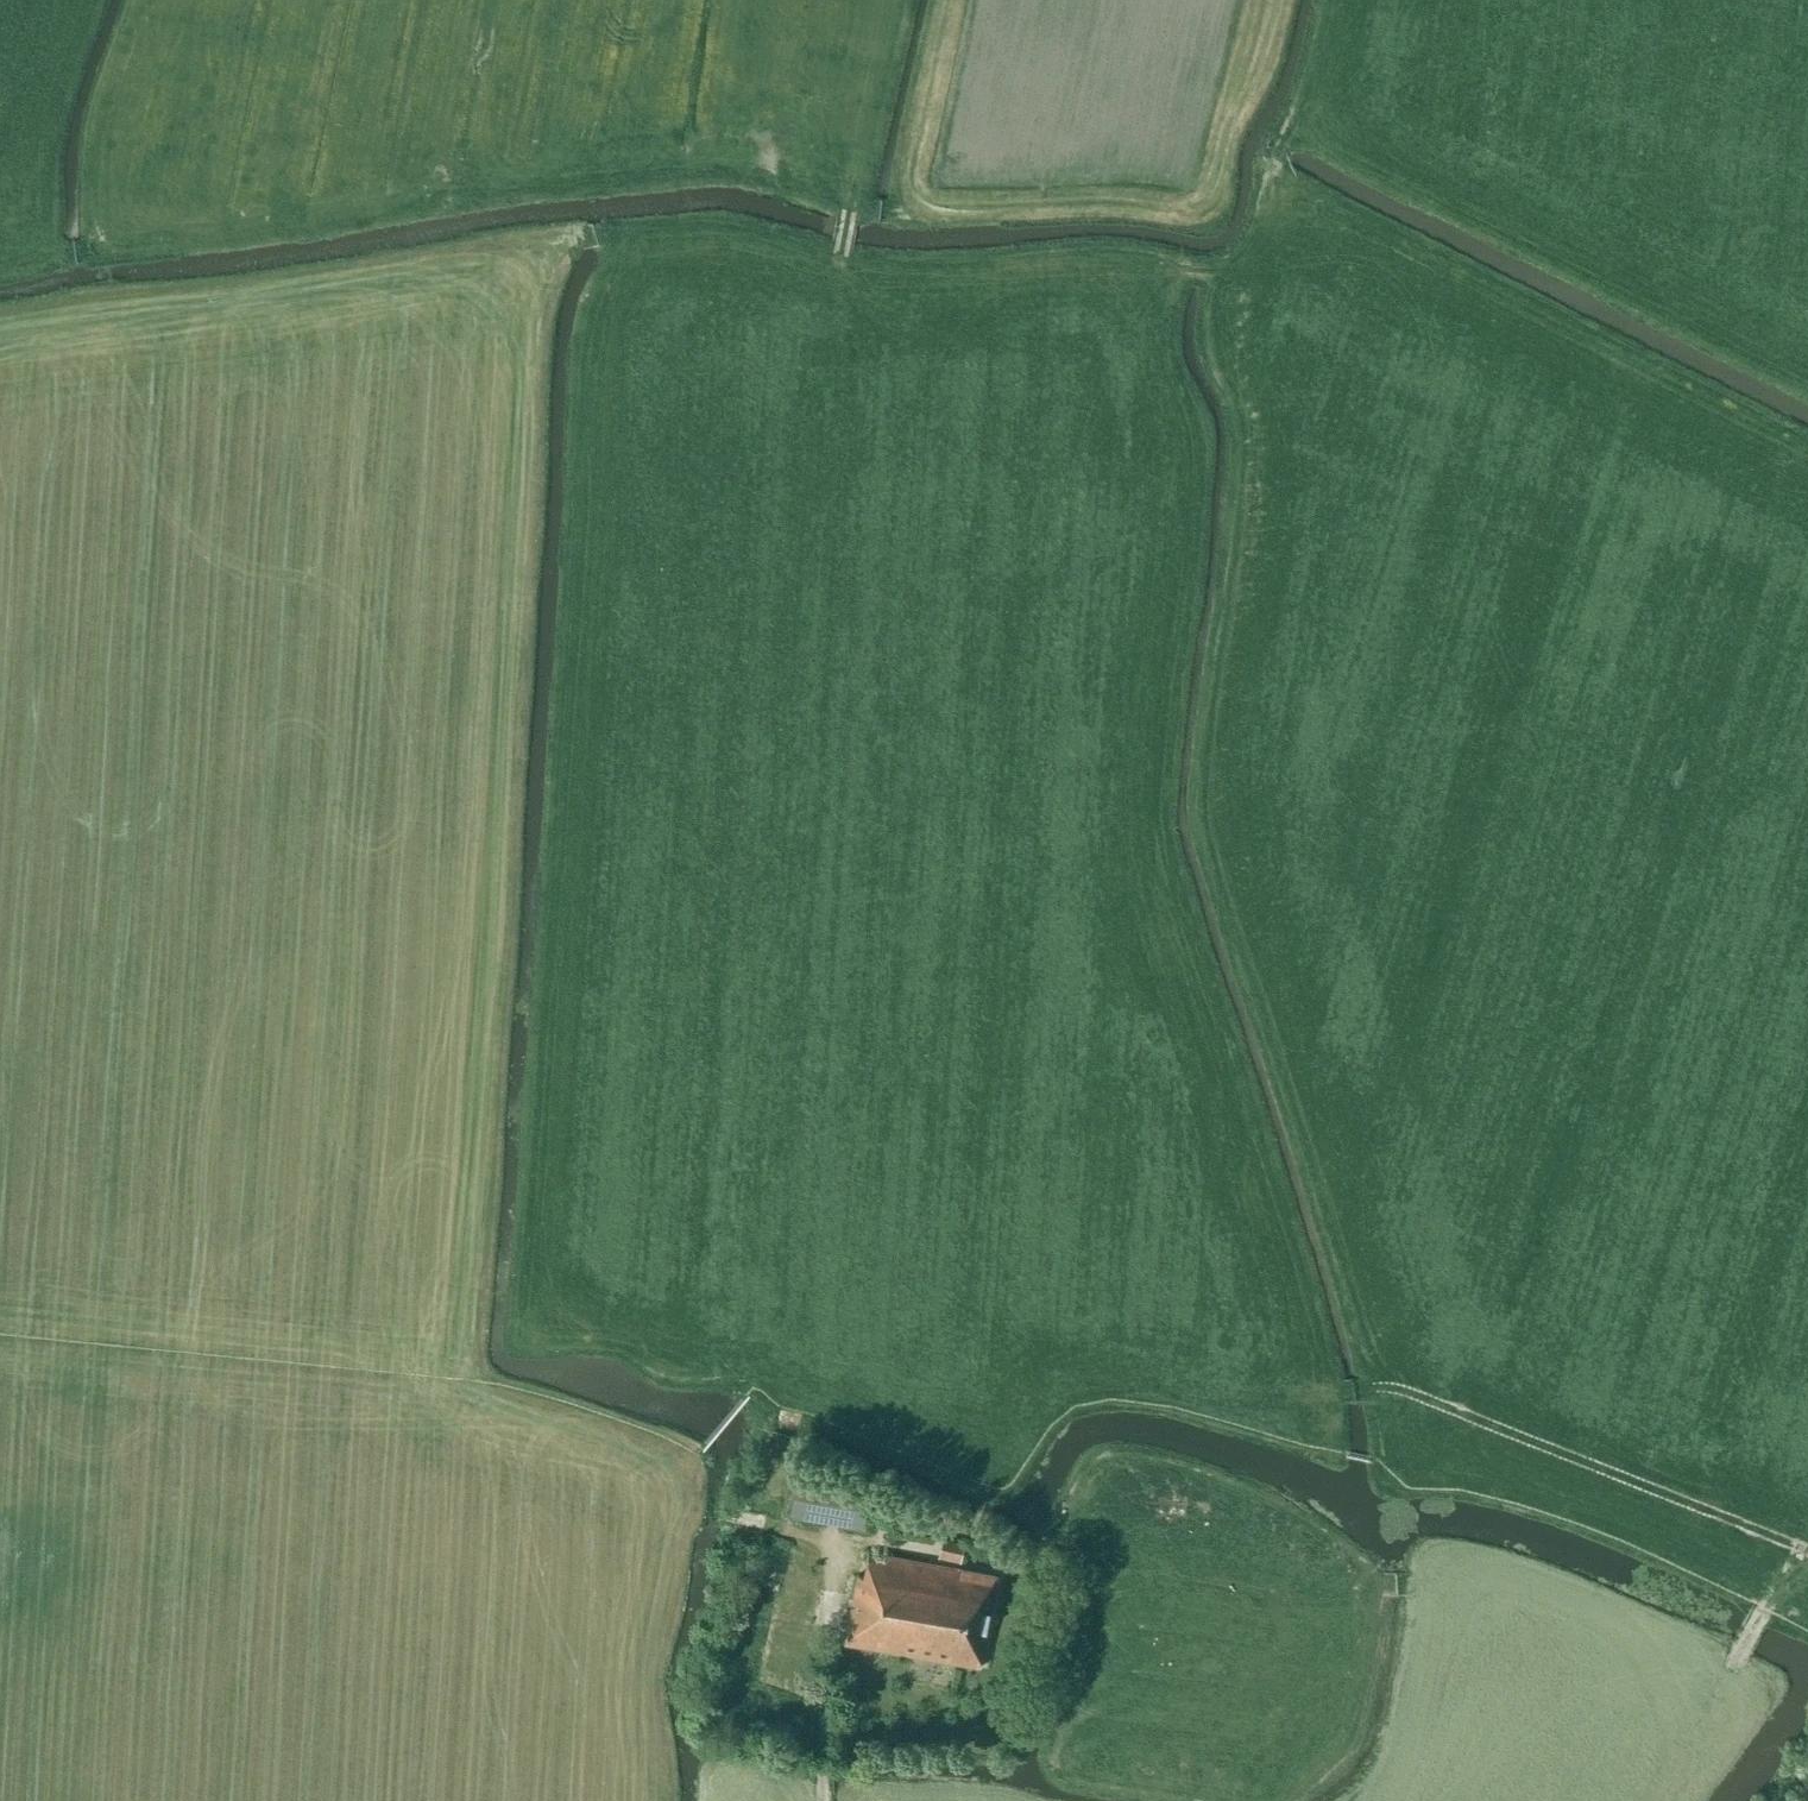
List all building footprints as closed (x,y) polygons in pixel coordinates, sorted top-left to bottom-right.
[(790,1514),(861,1527),(868,1491),(796,1477),(790,1514)] [(937,1559),(958,1562),(963,1543),(941,1539),(937,1559)] [(869,1648),(975,1666),(994,1574),(866,1551),(861,1575),(855,1574),(840,1643),(843,1643),(839,1662),(865,1666),(869,1648)]
